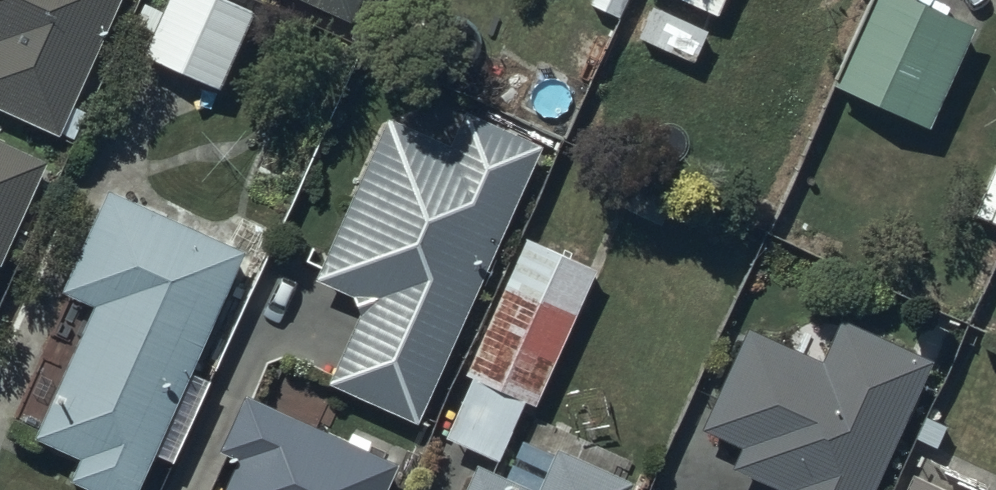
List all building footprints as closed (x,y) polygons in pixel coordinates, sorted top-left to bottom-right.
[(58,127),(115,0),(0,0),(0,102),(58,127)] [(251,0),(158,0),(140,41),(221,76),(253,1),(251,0)] [(349,12),(355,0),(324,0),(349,12)] [(706,21),(659,0),(651,0),(637,29),(691,54),(706,21)] [(833,76),(930,118),(974,16),(937,0),(866,0),(833,76)] [(546,128),(467,94),(449,135),(385,107),(314,271),(353,288),(359,303),(327,378),(419,418),(546,128)] [(0,133),(0,240),(42,153),(0,133)] [(995,159),(974,207),(995,217),(995,159)] [(240,239),(103,183),(62,283),(90,295),(35,426),(79,445),(68,471),(114,489),(131,489),(150,443),(171,452),(205,372),(188,365),(240,239)] [(533,397),(594,256),(525,227),(474,344),(470,343),(460,364),(471,368),(445,430),(499,453),(524,393),(533,397)] [(839,307),(818,352),(745,318),(698,420),(737,438),(730,454),(786,480),(782,489),(869,489),(867,489),(931,351),(839,307)] [(243,381),(216,442),(233,450),(216,489),(380,489),(398,449),(243,381)] [(505,466),(471,452),(455,489),(619,489),(629,466),(556,436),(552,445),(519,432),(505,466)] [(911,465),(899,489),(965,489),(911,465)]
